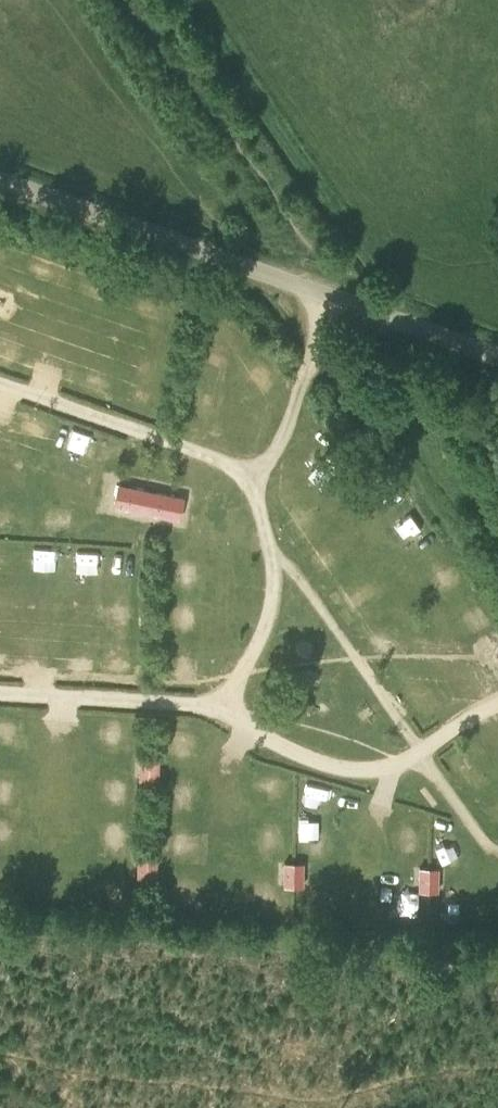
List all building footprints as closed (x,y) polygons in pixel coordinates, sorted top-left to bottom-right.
[(328,451),(313,460),(319,471),(334,463),(328,451)] [(117,491),(113,513),(180,524),(184,502),(117,491)] [(65,570),(66,548),(43,547),(42,570),(65,570)] [(83,572),(107,572),(107,548),(83,549),(83,572)] [(14,663),(0,662),(0,674),(13,674),(14,663)] [(146,755),(145,776),(165,776),(165,755),(146,755)] [(326,847),(339,846),(339,836),(308,837),(308,855),(326,855),(326,847)] [(462,860),(463,843),(444,842),(442,858),(462,860)] [(289,885),(310,886),(310,859),(289,859),(289,885)] [(445,890),(445,865),(425,865),(425,890),(445,890)] [(456,902),(455,921),(473,922),(473,903),(456,902)]
